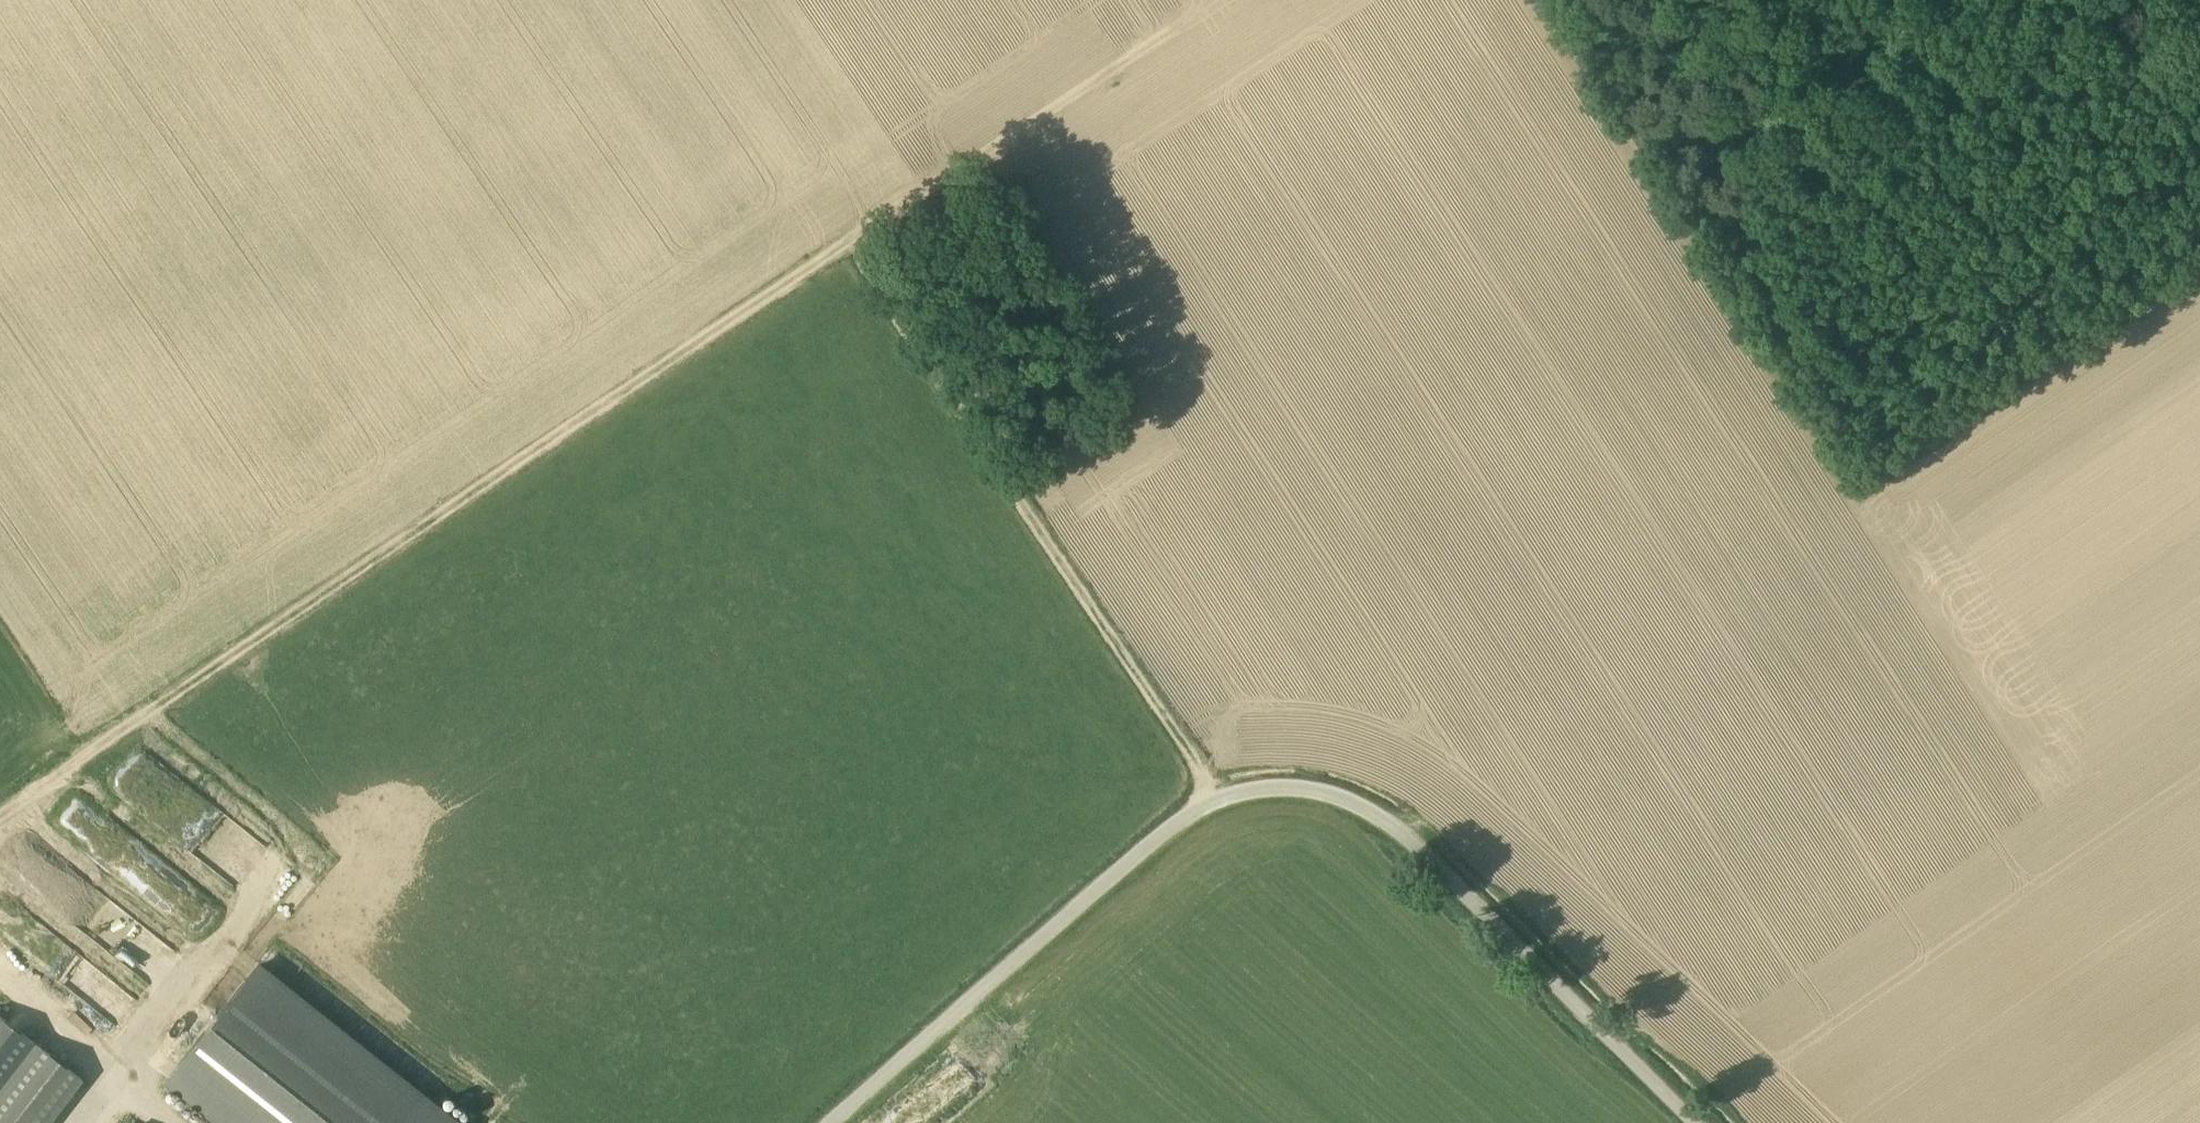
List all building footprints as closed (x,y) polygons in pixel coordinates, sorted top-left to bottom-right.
[(257,965),(167,1078),(224,1122),(456,1122),(257,965)] [(0,1015),(0,1094),(38,1045),(0,1015)] [(38,1045),(0,1094),(0,1122),(55,1122),(86,1083),(38,1045)]
